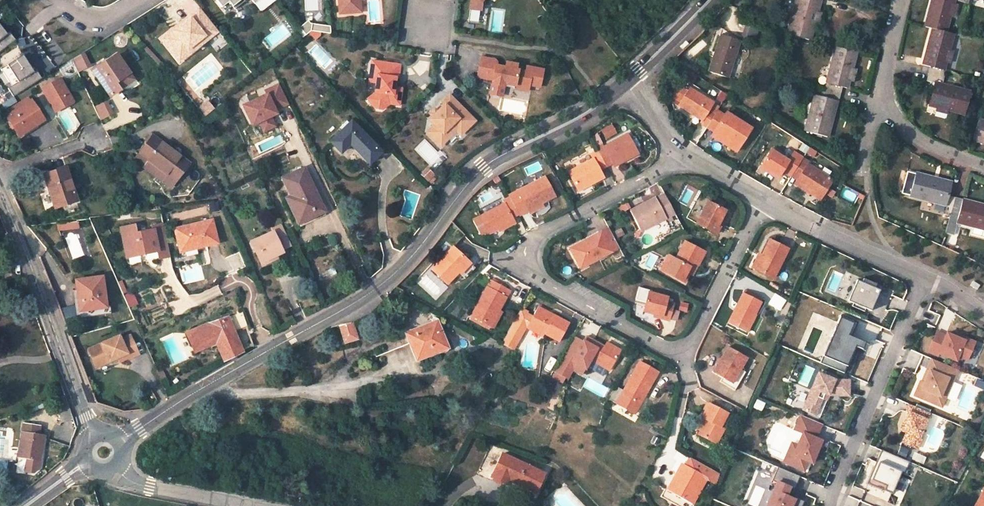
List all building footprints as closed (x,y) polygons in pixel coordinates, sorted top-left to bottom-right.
[(222,7),(229,2),(232,6),(235,9),(245,1),(244,0),(216,0),(222,7)] [(255,4),(261,12),(276,0),(260,0),(255,4)] [(340,13),(361,12),(360,0),(339,0),(340,13)] [(471,9),(481,10),(482,1),(483,0),(472,0),(471,9)] [(788,34),(810,40),(814,24),(817,12),(820,0),(797,0),(788,34)] [(925,27),(933,29),(940,31),(946,32),(950,16),(953,5),(953,4),(954,0),(961,1),(962,0),(933,0),(925,27)] [(229,2),(222,7),(225,11),(232,6),(229,2)] [(160,38),(162,40),(167,36),(170,40),(177,35),(174,31),(186,21),(188,24),(192,21),(190,18),(201,9),(200,8),(160,38)] [(167,36),(162,40),(174,55),(185,46),(189,51),(206,38),(209,42),(220,33),(201,9),(190,18),(192,21),(188,24),(186,21),(174,31),(177,35),(170,40),(167,36)] [(299,27),(301,30),(306,35),(308,33),(311,31),(320,32),(331,34),(330,26),(310,23),(308,21),(299,27)] [(16,40),(10,32),(5,36),(0,29),(0,53),(16,40)] [(933,29),(923,65),(930,67),(928,75),(943,79),(945,71),(943,71),(946,62),(947,58),(949,51),(953,34),(946,32),(940,31),(933,29)] [(311,31),(308,33),(315,40),(319,36),(320,32),(311,31)] [(740,41),(721,35),(708,72),(727,78),(740,41)] [(185,46),(174,55),(181,64),(209,42),(206,38),(189,51),(185,46)] [(840,95),(842,88),(847,89),(849,80),(852,69),(856,52),(836,47),(824,91),(840,95)] [(128,73),(116,55),(93,71),(110,96),(120,89),(115,82),(128,73)] [(21,57),(5,67),(16,84),(8,89),(14,97),(42,79),(37,70),(32,74),(21,57)] [(495,60),(481,58),(478,78),(493,81),(492,84),(504,87),(505,84),(515,86),(514,89),(528,91),(529,85),(540,87),(543,70),(527,66),(526,72),(516,70),(517,65),(506,63),(505,68),(496,66),(497,63),(495,60)] [(400,65),(371,61),(370,74),(377,75),(376,83),(375,93),(367,99),(375,109),(381,110),(389,104),(399,105),(400,96),(393,95),(394,87),(396,78),(398,78),(400,65)] [(282,68),(279,63),(273,66),(276,71),(282,68)] [(132,80),(128,73),(115,82),(120,89),(132,80)] [(377,75),(370,74),(369,82),(376,83),(377,75)] [(928,75),(926,82),(934,83),(928,105),(936,107),(948,110),(965,114),(970,92),(942,85),(943,79),(928,75)] [(43,89),(51,103),(64,94),(69,102),(71,100),(59,79),(43,89)] [(504,87),(492,84),(490,94),(503,96),(504,87)] [(691,89),(686,85),(676,100),(681,104),(691,89)] [(401,88),(394,87),(393,95),(400,96),(401,88)] [(713,103),(691,89),(681,104),(680,106),(702,121),(700,124),(707,128),(714,117),(707,113),(710,107),(713,103)] [(824,91),(822,97),(815,95),(805,132),(827,138),(832,119),(829,119),(832,109),(835,109),(837,101),(839,101),(840,95),(824,91)] [(252,92),(242,97),(245,103),(254,98),(252,92)] [(54,111),(69,102),(64,94),(51,103),(49,104),(54,111)] [(434,125),(427,132),(440,146),(448,138),(442,133),(457,119),(466,128),(474,121),(449,94),(441,102),(444,105),(437,111),(432,116),(429,119),(434,125)] [(210,99),(206,102),(212,110),(216,107),(210,99)] [(43,120),(30,101),(6,117),(19,136),(43,120)] [(206,102),(200,107),(207,114),(212,110),(206,102)] [(717,112),(710,107),(707,113),(714,117),(717,112)] [(726,146),(736,153),(751,129),(726,114),(724,117),(717,112),(714,117),(707,128),(714,133),(729,142),(726,146)] [(460,135),(466,128),(457,119),(442,133),(448,138),(455,130),(460,135)] [(979,120),(973,141),(983,144),(983,121),(979,120)] [(380,152),(350,123),(330,142),(340,153),(349,144),(369,163),(380,152)] [(711,137),(726,146),(729,142),(714,133),(711,137)] [(637,154),(627,135),(604,147),(602,143),(596,147),(598,150),(606,166),(613,162),(614,166),(637,154)] [(188,165),(152,137),(138,154),(159,170),(153,179),(169,190),(175,182),(188,165)] [(598,150),(590,155),(593,159),(569,172),(579,191),(603,178),(599,171),(606,167),(606,166),(598,150)] [(802,159),(793,153),(788,162),(771,151),(761,167),(778,178),(783,171),(792,176),(802,159)] [(132,163),(153,179),(159,170),(138,154),(132,163)] [(819,200),(832,181),(808,165),(810,161),(804,157),(802,159),(792,176),(798,180),(795,185),(819,200)] [(323,212),(303,169),(283,178),(291,196),(286,199),(298,224),(323,212)] [(75,200),(65,170),(44,177),(55,207),(75,200)] [(955,198),(948,196),(951,184),(907,172),(901,193),(934,202),(946,205),(945,209),(944,211),(950,213),(955,198)] [(541,203),(555,196),(544,177),(508,196),(509,198),(517,213),(527,208),(528,210),(541,203)] [(664,193),(630,211),(641,232),(675,214),(664,193)] [(711,203),(721,209),(724,203),(714,197),(711,203)] [(509,198),(503,201),(505,204),(480,217),(473,221),(480,235),(487,231),(489,234),(498,229),(514,221),(512,218),(518,215),(517,213),(509,198)] [(953,231),(956,222),(982,229),(983,230),(983,205),(955,198),(950,213),(947,230),(953,231)] [(716,234),(719,228),(717,226),(720,220),(725,211),(721,209),(711,203),(707,202),(699,218),(704,220),(701,227),(716,234)] [(529,212),(530,215),(544,208),(541,203),(528,210),(529,212)] [(529,212),(528,210),(527,208),(517,213),(518,215),(519,217),(529,212)] [(216,243),(210,221),(175,230),(180,252),(216,243)] [(498,229),(499,231),(515,223),(514,221),(498,229)] [(169,255),(163,224),(152,227),(152,230),(135,234),(133,225),(120,228),(125,252),(138,249),(139,256),(157,252),(158,257),(169,255)] [(277,226),(287,247),(290,246),(280,225),(277,226)] [(272,233),(254,241),(259,251),(255,253),(260,264),(261,266),(265,264),(272,261),(271,259),(277,255),(275,253),(287,247),(277,226),(271,230),(272,233)] [(599,233),(571,249),(579,264),(586,260),(588,265),(619,248),(610,230),(600,235),(599,233)] [(788,249),(770,240),(762,256),(755,270),(773,279),(788,249)] [(259,251),(254,241),(250,243),(255,253),(259,251)] [(704,252),(684,242),(675,259),(669,255),(665,263),(669,265),(665,273),(684,283),(689,274),(686,273),(691,263),(697,266),(704,252)] [(468,262),(453,247),(432,270),(447,284),(458,272),(468,262)] [(139,256),(138,249),(125,252),(126,258),(139,256)] [(762,256),(759,255),(752,268),(755,270),(762,256)] [(581,269),(588,265),(586,260),(579,264),(581,269)] [(458,272),(460,274),(470,264),(468,262),(458,272)] [(661,270),(665,273),(669,265),(665,263),(661,270)] [(692,275),(697,266),(691,263),(686,273),(689,274),(692,275)] [(864,277),(859,275),(850,296),(855,298),(854,301),(866,306),(868,303),(873,306),(882,285),(877,282),(878,279),(866,273),(864,277)] [(106,307),(102,277),(76,280),(77,291),(70,292),(73,318),(107,314),(106,307)] [(509,291),(491,281),(471,316),(487,325),(494,311),(497,313),(509,291)] [(979,286),(973,282),(970,287),(976,291),(979,286)] [(635,300),(645,302),(648,292),(649,290),(639,287),(635,300)] [(643,311),(653,314),(662,317),(661,319),(668,321),(672,304),(665,302),(667,297),(648,292),(645,302),(643,311)] [(761,303),(743,293),(729,320),(747,329),(761,303)] [(559,342),(569,324),(538,307),(532,317),(520,311),(501,344),(513,350),(524,330),(523,328),(528,325),(559,342)] [(493,328),(500,315),(497,313),(494,311),(487,325),(490,326),(493,328)] [(859,318),(843,311),(820,363),(850,376),(864,343),(851,337),(859,318)] [(242,313),(234,315),(238,330),(247,327),(242,313)] [(228,317),(224,319),(235,347),(240,345),(228,317)] [(207,325),(186,333),(193,347),(213,337),(216,342),(224,361),(242,351),(240,345),(235,347),(224,319),(207,325)] [(437,321),(398,337),(402,346),(410,343),(417,360),(433,353),(433,351),(443,346),(437,333),(441,331),(437,321)] [(342,331),(345,343),(357,339),(352,322),(340,325),(342,331)] [(338,332),(342,331),(340,325),(329,328),(331,334),(338,332)] [(314,336),(315,340),(327,334),(325,330),(314,336)] [(443,346),(444,349),(447,347),(441,331),(437,333),(443,346)] [(331,334),(327,336),(328,341),(339,338),(338,332),(331,334)] [(935,332),(927,352),(936,356),(937,354),(955,361),(956,356),(965,360),(973,342),(964,338),(963,341),(955,337),(945,333),(944,336),(935,332)] [(119,336),(88,350),(96,368),(117,358),(119,362),(128,358),(128,359),(138,355),(130,336),(120,340),(119,336)] [(195,351),(216,342),(213,337),(193,347),(195,351)] [(604,347),(586,337),(583,342),(574,358),(565,353),(555,372),(564,378),(569,369),(582,376),(587,367),(590,361),(606,369),(609,371),(620,351),(610,345),(608,349),(604,347)] [(574,338),(565,353),(574,358),(583,342),(574,338)] [(747,358),(728,347),(712,373),(721,379),(731,385),(740,370),(747,358)] [(920,380),(913,395),(941,407),(956,370),(933,360),(928,370),(926,369),(923,377),(925,378),(923,382),(920,380)] [(606,369),(590,361),(587,367),(602,376),(606,369)] [(635,414),(658,372),(640,362),(617,405),(635,414)] [(731,385),(729,388),(734,391),(745,373),(740,370),(731,385)] [(817,373),(801,411),(814,416),(821,399),(817,397),(819,392),(827,395),(834,380),(817,373)] [(719,382),(729,388),(731,385),(721,379),(719,382)] [(839,381),(834,380),(827,395),(838,396),(839,381)] [(849,381),(839,381),(838,396),(848,397),(849,381)] [(827,395),(819,392),(817,397),(821,399),(825,401),(827,395)] [(727,414),(709,404),(702,418),(705,420),(698,434),(716,443),(723,429),(720,427),(727,414)] [(929,413),(909,405),(906,412),(908,413),(901,431),(906,433),(902,443),(917,449),(921,439),(919,438),(929,413)] [(820,425),(800,416),(793,430),(802,434),(797,446),(793,455),(787,453),(783,463),(800,470),(804,461),(807,462),(811,463),(818,446),(820,441),(814,439),(820,425)] [(15,460),(24,462),(22,474),(30,475),(35,470),(41,437),(35,437),(37,428),(21,425),(15,460)] [(791,443),(787,453),(793,455),(797,446),(791,443)] [(909,462),(881,450),(867,484),(891,495),(900,473),(904,474),(909,462)] [(516,460),(502,454),(497,463),(511,470),(516,460)] [(689,457),(685,465),(707,478),(706,480),(715,485),(719,474),(689,457)] [(511,470),(497,463),(491,477),(505,484),(510,475),(513,477),(527,484),(525,488),(529,490),(538,471),(516,460),(511,470)] [(707,478),(685,465),(682,464),(667,491),(673,494),(669,502),(676,505),(692,505),(706,480),(707,478)] [(777,467),(771,481),(775,483),(765,505),(800,505),(802,502),(793,498),(792,500),(789,498),(784,496),(788,488),(792,490),(798,476),(777,467)] [(544,474),(538,471),(529,490),(535,493),(544,474)] [(511,480),(525,488),(527,484),(513,477),(511,480)] [(789,498),(792,490),(788,488),(784,496),(789,498)] [(974,505),(983,505),(983,489),(974,505)] [(667,491),(663,498),(669,502),(673,494),(667,491)]
